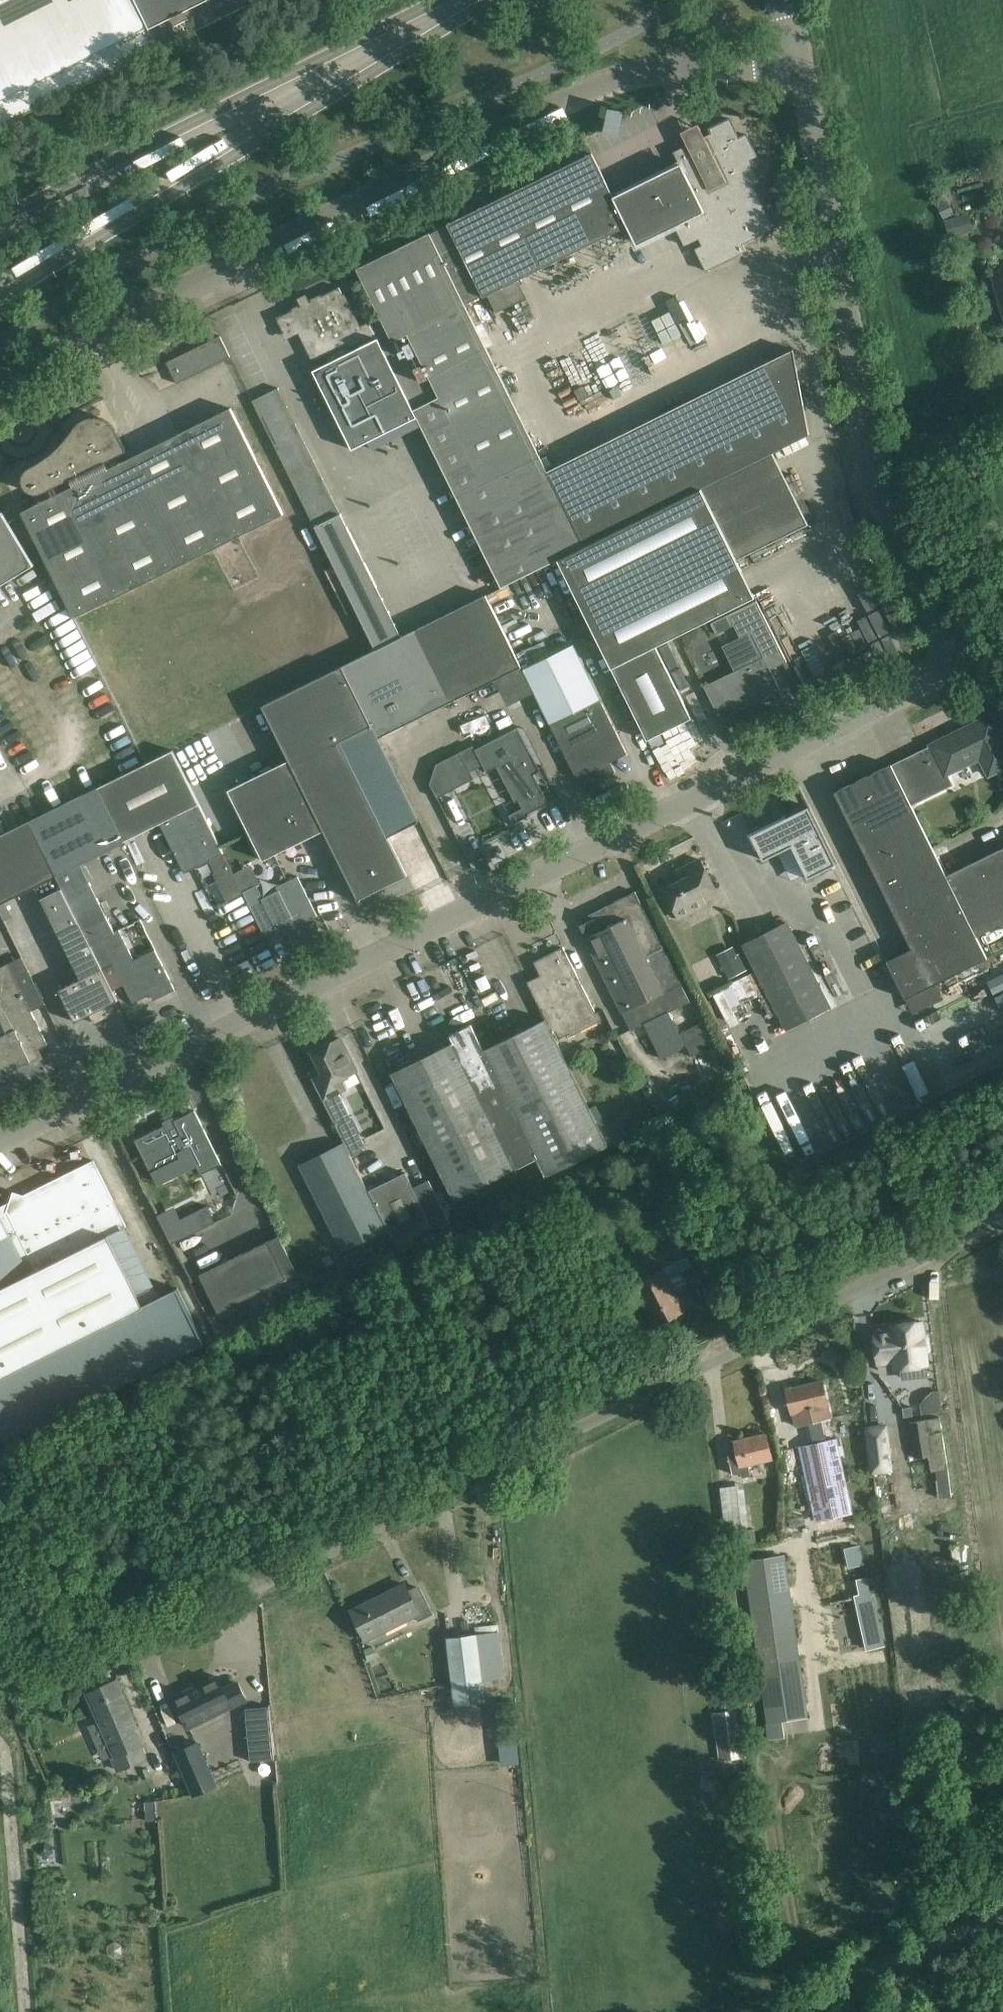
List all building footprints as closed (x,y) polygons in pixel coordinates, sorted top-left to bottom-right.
[(125,66),(160,48),(135,0),(0,0),(0,127),(125,66)] [(160,48),(257,0),(136,0),(160,48)] [(606,119),(614,132),(636,119),(629,106),(606,119)] [(377,339),(416,417),(502,588),(557,560),(629,524),(773,453),(773,452),(809,434),(793,349),(548,471),(465,306),(627,225),(635,242),(674,223),(684,245),(698,238),(702,246),(695,249),(705,271),(746,251),(743,244),(775,228),(754,185),(761,181),(750,160),(758,156),(746,134),(739,138),(730,118),(709,128),(711,133),(703,138),(706,145),(692,152),(695,159),(615,199),(592,153),(448,224),(448,225),(430,234),(430,233),(357,268),(382,318),(369,324),(377,339)] [(948,199),(937,205),(944,219),(955,214),(948,199)] [(956,217),(945,220),(950,238),(962,235),(956,217)] [(992,278),(1002,315),(1002,275),(992,278)] [(377,339),(369,324),(360,329),(339,287),(310,302),(307,296),(298,300),(301,306),(277,318),(287,339),(299,333),(317,368),(312,371),(377,339)] [(231,356),(220,336),(167,362),(177,383),(231,356)] [(416,417),(377,339),(312,371),(351,450),(416,417)] [(376,650),(401,637),(278,387),(253,400),(343,583),(376,650)] [(284,515),(232,408),(119,465),(115,456),(127,451),(116,429),(115,427),(114,425),(113,424),(112,422),(109,420),(107,419),(105,418),(101,417),(99,416),(97,416),(93,416),(91,416),(89,417),(88,417),(86,418),(84,419),(82,420),(80,421),(79,422),(77,423),(76,425),(70,434),(64,441),(58,447),(52,453),(45,458),(37,463),(29,467),(25,471),(23,475),(23,480),(24,485),(27,489),(31,492),(45,490),(70,477),(74,485),(21,511),(74,617),(284,515)] [(629,524),(557,560),(638,722),(647,740),(692,718),(656,646),(755,597),(737,560),(809,524),(773,453),(629,524)] [(34,565),(2,512),(0,514),(0,586),(34,565)] [(486,595),(441,618),(476,690),(522,668),(486,595)] [(730,614),(711,623),(717,634),(735,625),(741,637),(723,646),(735,671),(720,678),(736,712),(781,690),(770,669),(787,660),(757,600),(730,614)] [(450,703),(476,690),(441,618),(413,631),(450,703)] [(373,728),(378,739),(450,703),(413,631),(401,637),(376,650),(343,666),(373,728)] [(627,754),(574,646),(524,671),(577,779),(627,754)] [(373,728),(343,666),(263,706),(289,760),(288,760),(323,831),(324,830),(359,901),(361,900),(360,898),(407,875),(339,741),(370,727),(371,729),(373,728)] [(892,764),(911,804),(953,784),(948,773),(963,766),(982,757),(990,775),(1002,768),(1002,740),(1000,733),(991,715),(931,745),(892,764)] [(508,814),(513,823),(528,815),(527,813),(548,802),(531,771),(538,767),(517,726),(474,748),(486,771),(496,766),(514,801),(516,800),(520,808),(508,814)] [(97,789),(124,843),(125,842),(124,841),(160,823),(184,873),(224,853),(173,751),(97,789)] [(437,764),(430,784),(437,798),(474,778),(460,752),(437,764)] [(263,860),(323,831),(288,760),(228,790),(263,860)] [(892,764),(835,792),(915,955),(891,966),(888,960),(887,961),(905,998),(986,958),(976,937),(945,876),(911,804),(892,764)] [(965,768),(952,773),(958,786),(970,782),(965,768)] [(124,843),(97,789),(31,822),(57,876),(81,864),(124,843)] [(809,805),(752,834),(764,859),(793,845),(809,877),(837,863),(809,805)] [(57,876),(31,822),(0,837),(0,911),(4,920),(13,916),(6,902),(36,887),(82,978),(60,989),(76,1021),(89,1014),(93,1022),(107,1015),(104,1007),(118,1000),(102,969),(103,969),(90,944),(66,894),(57,876)] [(945,876),(976,937),(994,928),(1002,923),(1002,847),(945,876)] [(716,889),(701,859),(686,867),(691,876),(664,889),(679,919),(706,906),(702,896),(716,889)] [(230,868),(215,875),(227,901),(243,893),(230,868)] [(318,916),(298,876),(276,887),(278,890),(262,898),(256,886),(244,892),(265,934),(276,928),(281,936),(298,928),(297,926),(318,916)] [(114,932),(90,882),(66,894),(90,944),(114,932)] [(664,948),(636,891),(593,912),(596,919),(580,926),(595,956),(632,1030),(690,1001),(664,948)] [(830,1008),(786,922),(743,944),(788,1029),(830,1008)] [(115,932),(90,944),(103,969),(102,969),(113,990),(124,985),(133,1003),(156,991),(159,998),(175,990),(155,949),(134,960),(119,930),(115,932)] [(538,1001),(557,1039),(570,1033),(578,1028),(580,1024),(578,1022),(596,1013),(563,947),(534,962),(555,1003),(542,1009),(538,1001)] [(742,952),(722,963),(729,978),(750,968),(742,952)] [(0,1077),(31,1061),(27,1054),(48,1044),(39,1026),(15,980),(7,964),(0,968),(0,1076),(0,1077)] [(557,1039),(538,1001),(528,981),(527,981),(546,1019),(484,1049),(532,1149),(537,1159),(546,1177),(608,1145),(556,1040),(557,1039)] [(723,1040),(711,1017),(680,1032),(692,1056),(723,1040)] [(660,1030),(655,1020),(621,1036),(632,1059),(642,1054),(636,1041),(660,1030)] [(517,1169),(537,1159),(532,1149),(484,1049),(473,1027),(452,1039),(450,1035),(449,1035),(453,1042),(391,1072),(454,1200),(517,1169)] [(323,1072),(312,1078),(336,1125),(351,1117),(338,1093),(347,1088),(342,1078),(356,1071),(340,1038),(313,1051),(323,1072)] [(222,1165),(195,1110),(135,1140),(150,1170),(168,1161),(190,1151),(202,1175),(222,1165)] [(606,1130),(612,1143),(629,1134),(623,1122),(606,1130)] [(361,1137),(345,1144),(351,1155),(366,1147),(361,1137)] [(387,1229),(344,1143),(299,1165),(342,1251),(387,1229)] [(8,1440),(205,1343),(177,1288),(143,1305),(109,1236),(126,1228),(93,1160),(10,1201),(0,1206),(0,1424),(8,1440)] [(413,1188),(405,1172),(369,1190),(398,1249),(450,1223),(429,1180),(413,1188)] [(207,1207),(193,1214),(201,1229),(215,1222),(207,1207)] [(298,1272),(279,1234),(268,1240),(200,1274),(219,1313),(287,1278),(298,1272)] [(686,1254),(677,1236),(654,1248),(653,1246),(623,1261),(633,1281),(656,1326),(686,1310),(697,1305),(675,1260),(686,1254)] [(924,1336),(922,1320),(891,1324),(892,1328),(874,1331),(878,1362),(895,1360),(896,1368),(927,1364),(925,1349),(929,1348),(927,1335),(924,1336)] [(828,1401),(823,1381),(787,1390),(791,1409),(796,1427),(831,1418),(827,1404),(828,1404),(828,1401)] [(942,1412),(939,1390),(933,1390),(926,1396),(920,1404),(921,1414),(942,1412)] [(912,1407),(903,1408),(904,1417),(913,1416),(912,1407)] [(942,1429),(940,1417),(911,1422),(916,1457),(929,1456),(931,1472),(936,1471),(940,1498),(952,1496),(950,1484),(948,1469),(943,1433),(928,1435),(927,1431),(942,1429)] [(891,1469),(885,1425),(867,1427),(872,1471),(891,1469)] [(773,1459),(767,1433),(734,1441),(736,1452),(728,1454),(733,1474),(741,1472),(743,1477),(751,1475),(748,1464),(773,1459)] [(853,1514),(837,1438),(799,1446),(811,1505),(815,1522),(853,1514)] [(747,1508),(726,1511),(730,1545),(757,1542),(756,1528),(749,1528),(747,1508)] [(865,1564),(860,1544),(844,1548),(849,1568),(865,1564)] [(744,1562),(768,1740),(783,1738),(780,1719),(808,1715),(786,1556),(772,1558),(744,1562)] [(410,1593),(405,1584),(351,1611),(366,1639),(415,1615),(418,1621),(433,1614),(421,1588),(410,1593)] [(874,1595),(855,1599),(866,1650),(886,1646),(874,1595)] [(504,1676),(499,1631),(446,1637),(454,1705),(486,1701),(483,1679),(504,1676)] [(373,1646),(364,1649),(368,1661),(377,1658),(373,1646)] [(224,1689),(218,1676),(174,1698),(188,1727),(246,1699),(238,1682),(224,1689)] [(88,1692),(116,1755),(112,1756),(118,1770),(146,1758),(141,1747),(140,1745),(143,1744),(117,1680),(88,1692)] [(270,1706),(245,1708),(250,1761),(274,1759),(270,1706)] [(747,1756),(740,1708),(712,1712),(719,1760),(747,1756)] [(175,1753),(193,1796),(215,1787),(197,1744),(175,1753)] [(147,1821),(156,1820),(155,1801),(146,1802),(147,1821)]
